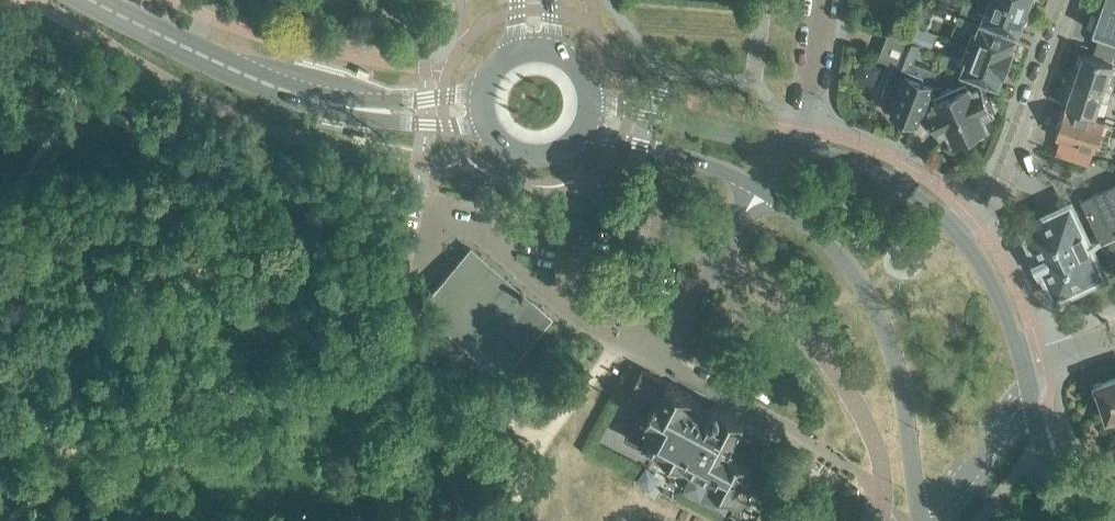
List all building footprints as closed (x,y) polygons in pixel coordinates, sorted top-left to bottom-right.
[(1027,10),(1027,8),(1005,0),(990,0),(987,9),(964,1),(961,10),(1018,32),(1022,22),(1026,21),(1029,13),(1027,10)] [(1027,8),(1028,7),(1032,6),(1034,0),(1005,0),(1027,8)] [(1105,5),(1102,14),(1099,13),(1094,30),(1101,33),(1097,45),(1114,51),(1114,8),(1105,5)] [(926,28),(929,20),(919,15),(915,24),(926,28)] [(969,30),(963,44),(1010,62),(1015,49),(1012,48),(1016,37),(960,16),(956,25),(969,30)] [(888,31),(878,57),(894,64),(909,69),(912,61),(919,43),(888,31)] [(1002,73),(1006,74),(1010,62),(963,44),(958,59),(943,53),(939,62),(978,77),(995,83),(998,84),(1002,73)] [(1076,78),(1105,87),(1113,90),(1114,83),(1114,62),(1085,52),(1076,78)] [(918,120),(920,114),(932,83),(936,71),(912,61),(909,69),(894,64),(884,90),(899,96),(893,111),(895,112),(894,116),(905,120),(907,116),(918,120)] [(990,96),(995,83),(978,77),(976,82),(939,98),(942,91),(939,86),(932,83),(920,114),(936,121),(942,135),(950,131),(954,139),(959,137),(962,142),(983,132),(981,127),(986,124),(983,116),(991,113),(991,112),(996,109),(990,96)] [(1105,87),(1076,78),(1067,104),(1096,114),(1101,100),(1109,102),(1113,90),(1105,87)] [(1103,133),(1107,122),(1066,108),(1062,119),(1059,121),(1057,127),(1058,130),(1057,135),(1098,149),(1098,148),(1107,151),(1111,136),(1103,133)] [(1022,225),(1034,251),(1030,253),(1040,274),(1044,272),(1056,298),(1105,275),(1093,249),(1103,244),(1114,270),(1114,268),(1114,184),(1082,199),(1082,197),(1081,198),(1098,234),(1088,238),(1071,202),(1022,225)] [(887,216),(872,205),(863,217),(878,228),(887,216)] [(501,373),(529,341),(550,317),(531,301),(529,304),(519,296),(523,292),(520,289),(519,291),(470,248),(430,295),(491,348),(483,358),(501,373)] [(712,406),(711,407),(710,408),(710,410),(690,399),(692,395),(668,382),(642,369),(633,387),(657,399),(648,417),(638,412),(625,436),(643,446),(645,443),(661,451),(660,452),(663,462),(673,467),(684,464),(684,463),(713,478),(710,483),(735,496),(752,463),(755,464),(771,434),(744,420),(745,419),(722,407),(721,409),(720,408),(719,407),(718,406),(716,406),(715,406),(713,406),(712,406)] [(1108,416),(1111,425),(1112,424),(1109,416),(1114,414),(1114,377),(1097,383),(1108,416)]
